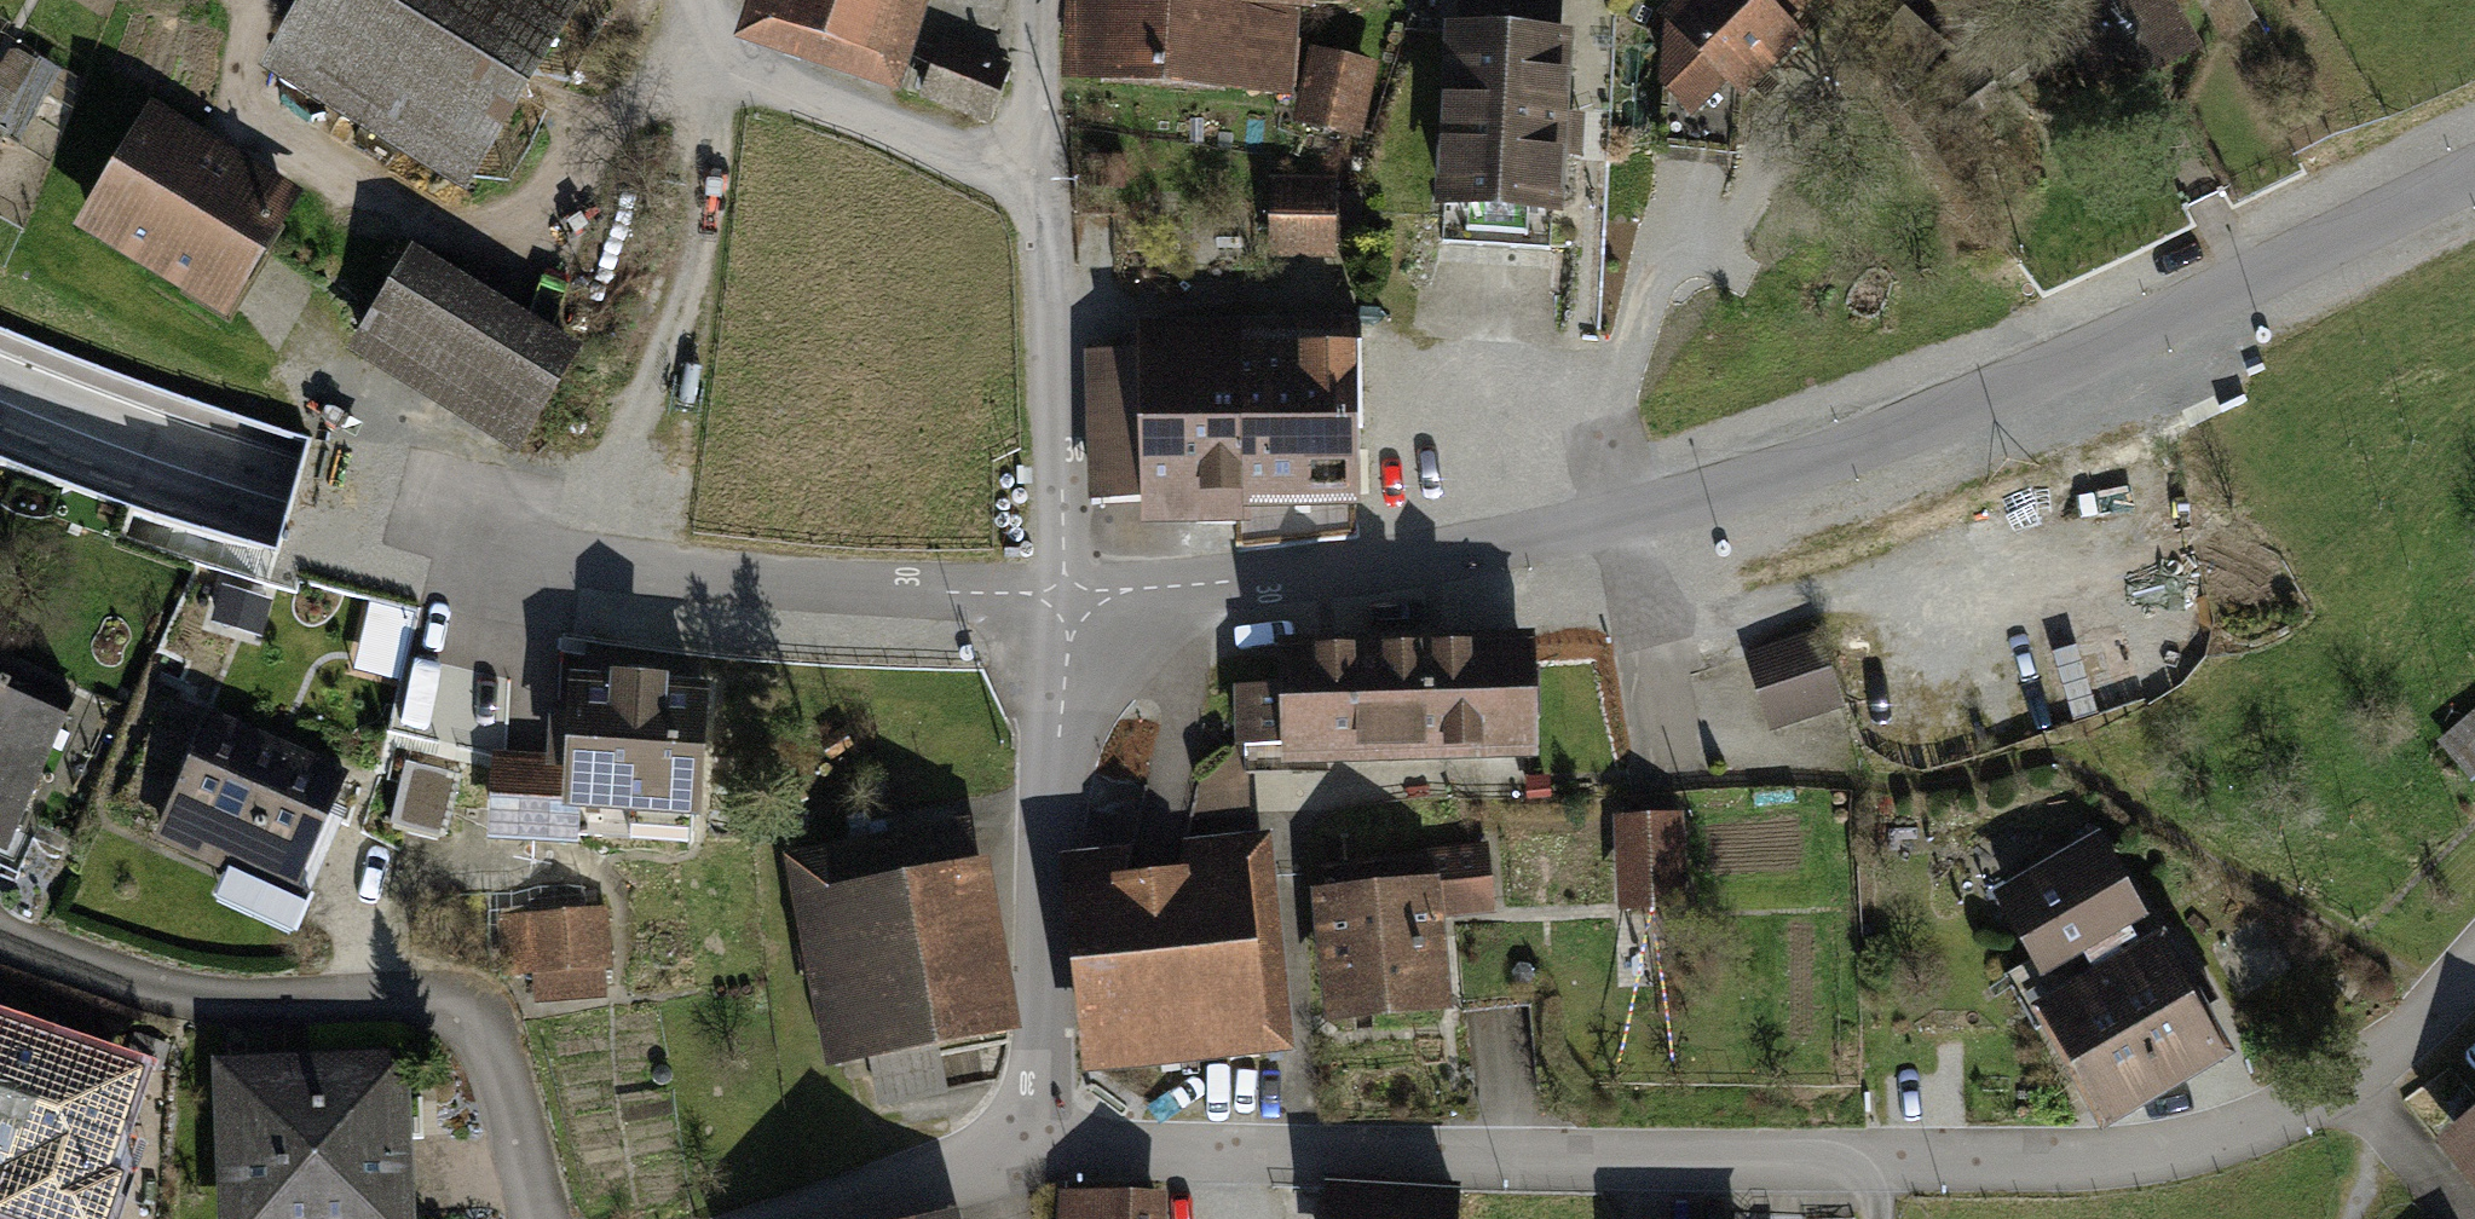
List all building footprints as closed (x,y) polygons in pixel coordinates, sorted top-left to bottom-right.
[(541,0),(315,0),(289,43),(383,99),(356,144),(387,162),(414,118),(475,155),(562,13),(541,0)] [(770,17),(881,55),(900,0),(776,0),(770,17)] [(1110,71),(1295,83),(1296,64),(1285,64),(1289,0),(1115,0),(1110,71)] [(1454,30),(1445,199),(1553,205),(1556,156),(1563,156),(1565,108),(1559,108),(1563,36),(1552,35),(1554,4),(1474,0),(1468,0),(1466,31),(1454,30)] [(1672,17),(1660,139),(1735,145),(1741,87),(1790,37),(1779,26),(1805,0),(1689,0),(1672,17)] [(2159,0),(2074,0),(2077,5),(2056,17),(2108,104),(2154,77),(2147,65),(2184,43),(2159,0)] [(1917,85),(1951,133),(2001,98),(1979,68),(2032,35),(2019,18),(1967,50),(1917,85)] [(941,43),(921,92),(986,117),(1005,68),(941,43)] [(1355,110),(1312,98),(1306,122),(1348,133),(1355,110)] [(154,117),(91,221),(223,300),(286,197),(154,117)] [(1362,191),(1273,192),(1273,242),(1358,241),(1362,191)] [(568,353),(412,259),(362,343),(518,436),(568,353)] [(1354,490),(1350,326),(1308,327),(1308,349),(1092,353),(1095,495),(1354,490)] [(273,600),(222,585),(213,620),(263,634),(273,600)] [(417,614),(372,602),(355,670),(400,681),(417,614)] [(2150,696),(2135,619),(2054,636),(2069,712),(2150,696)] [(1840,703),(1817,632),(1747,655),(1770,726),(1840,703)] [(1524,648),(1288,655),(1289,686),(1240,688),(1242,742),(1290,741),(1290,746),(1527,739),(1524,648)] [(66,712),(7,686),(10,679),(0,675),(0,843),(7,846),(66,712)] [(689,841),(698,694),(658,692),(659,680),(618,677),(617,689),(577,687),(575,719),(557,718),(554,766),(502,763),(498,830),(689,841)] [(2446,738),(2474,764),(2474,706),(2446,738)] [(342,779),(207,719),(160,825),(237,858),(220,897),(291,929),(309,890),(295,884),(342,779)] [(1670,816),(1627,818),(1630,904),(1673,902),(1670,816)] [(948,838),(799,867),(836,1055),(882,1046),(935,1036),(985,1026),(948,838)] [(1483,850),(1322,866),(1336,1012),(1438,1002),(1428,898),(1487,892),(1483,850)] [(2012,904),(2048,967),(2085,946),(2106,982),(2144,961),(2123,923),(2134,916),(2098,855),(2012,904)] [(1254,1018),(1239,872),(1071,889),(1086,1035),(1254,1018)] [(595,912),(504,920),(507,953),(534,950),(536,967),(599,961),(595,912)] [(2144,961),(2106,982),(2085,946),(2048,967),(2069,1004),(2050,1015),(2103,1108),(2215,1044),(2195,1010),(2214,999),(2199,974),(2180,985),(2160,951),(2144,961)] [(21,1040),(0,1032),(0,1102),(21,1040)] [(935,1036),(882,1046),(892,1100),(947,1089),(935,1036)] [(58,1218),(92,1218),(105,1180),(92,1175),(109,1126),(94,1121),(112,1071),(21,1040),(0,1102),(0,1148),(44,1163),(29,1209),(58,1218)] [(231,1075),(238,1218),(396,1218),(390,1068),(231,1075)] [(2455,1128),(2474,1152),(2474,1112),(2455,1128)] [(1334,1189),(1333,1218),(1453,1218),(1455,1196),(1334,1189)] [(1156,1195),(1080,1192),(1080,1218),(1155,1218),(1156,1195)]
